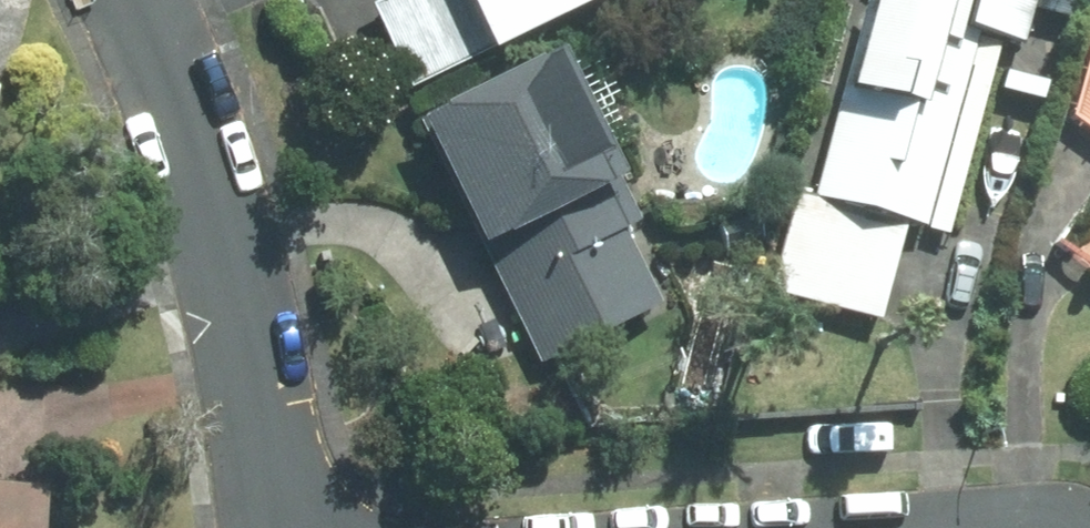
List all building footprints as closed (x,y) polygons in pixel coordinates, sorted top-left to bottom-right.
[(378,0),(416,82),(502,42),(481,0),(378,0)] [(502,42),(590,0),(481,0),(502,42)] [(822,189),(912,214),(948,224),(1001,35),(1029,42),(1041,0),(875,0),(822,189)] [(452,103),(424,117),(506,285),(627,226),(644,218),(623,174),(632,170),(570,43),(450,100),(452,103)] [(1073,108),(1089,121),(1089,58),(1073,108)] [(806,183),(776,285),(882,316),(912,214),(822,189),(806,183)] [(1089,261),(1089,203),(1063,242),(1089,261)] [(542,360),(663,302),(627,226),(506,285),(542,360)] [(49,485),(0,481),(0,527),(45,527),(49,485)]
